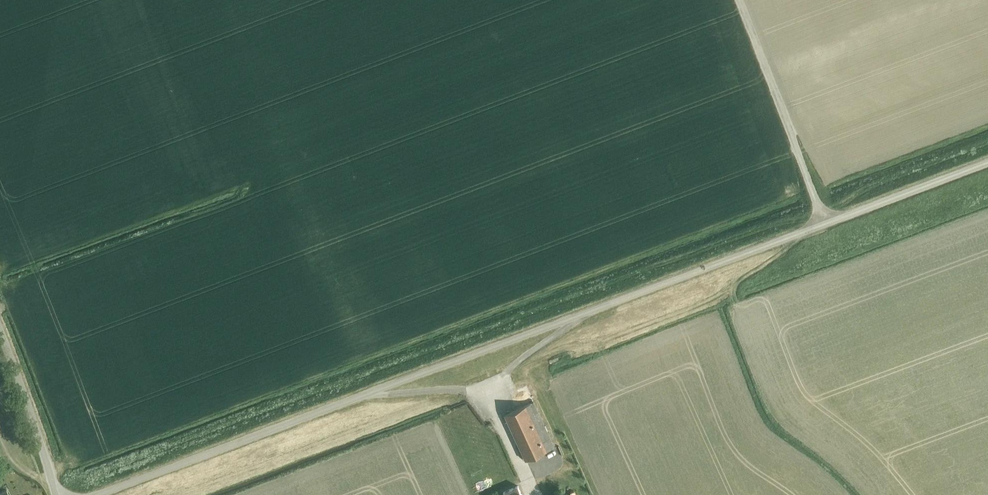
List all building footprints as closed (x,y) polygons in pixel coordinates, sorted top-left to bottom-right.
[(506,414),(527,460),(554,448),(526,386),(517,390),(524,406),(506,414)] [(572,445),(560,451),(564,461),(577,456),(572,445)] [(519,486),(504,493),(505,494),(523,494),(519,486)]
